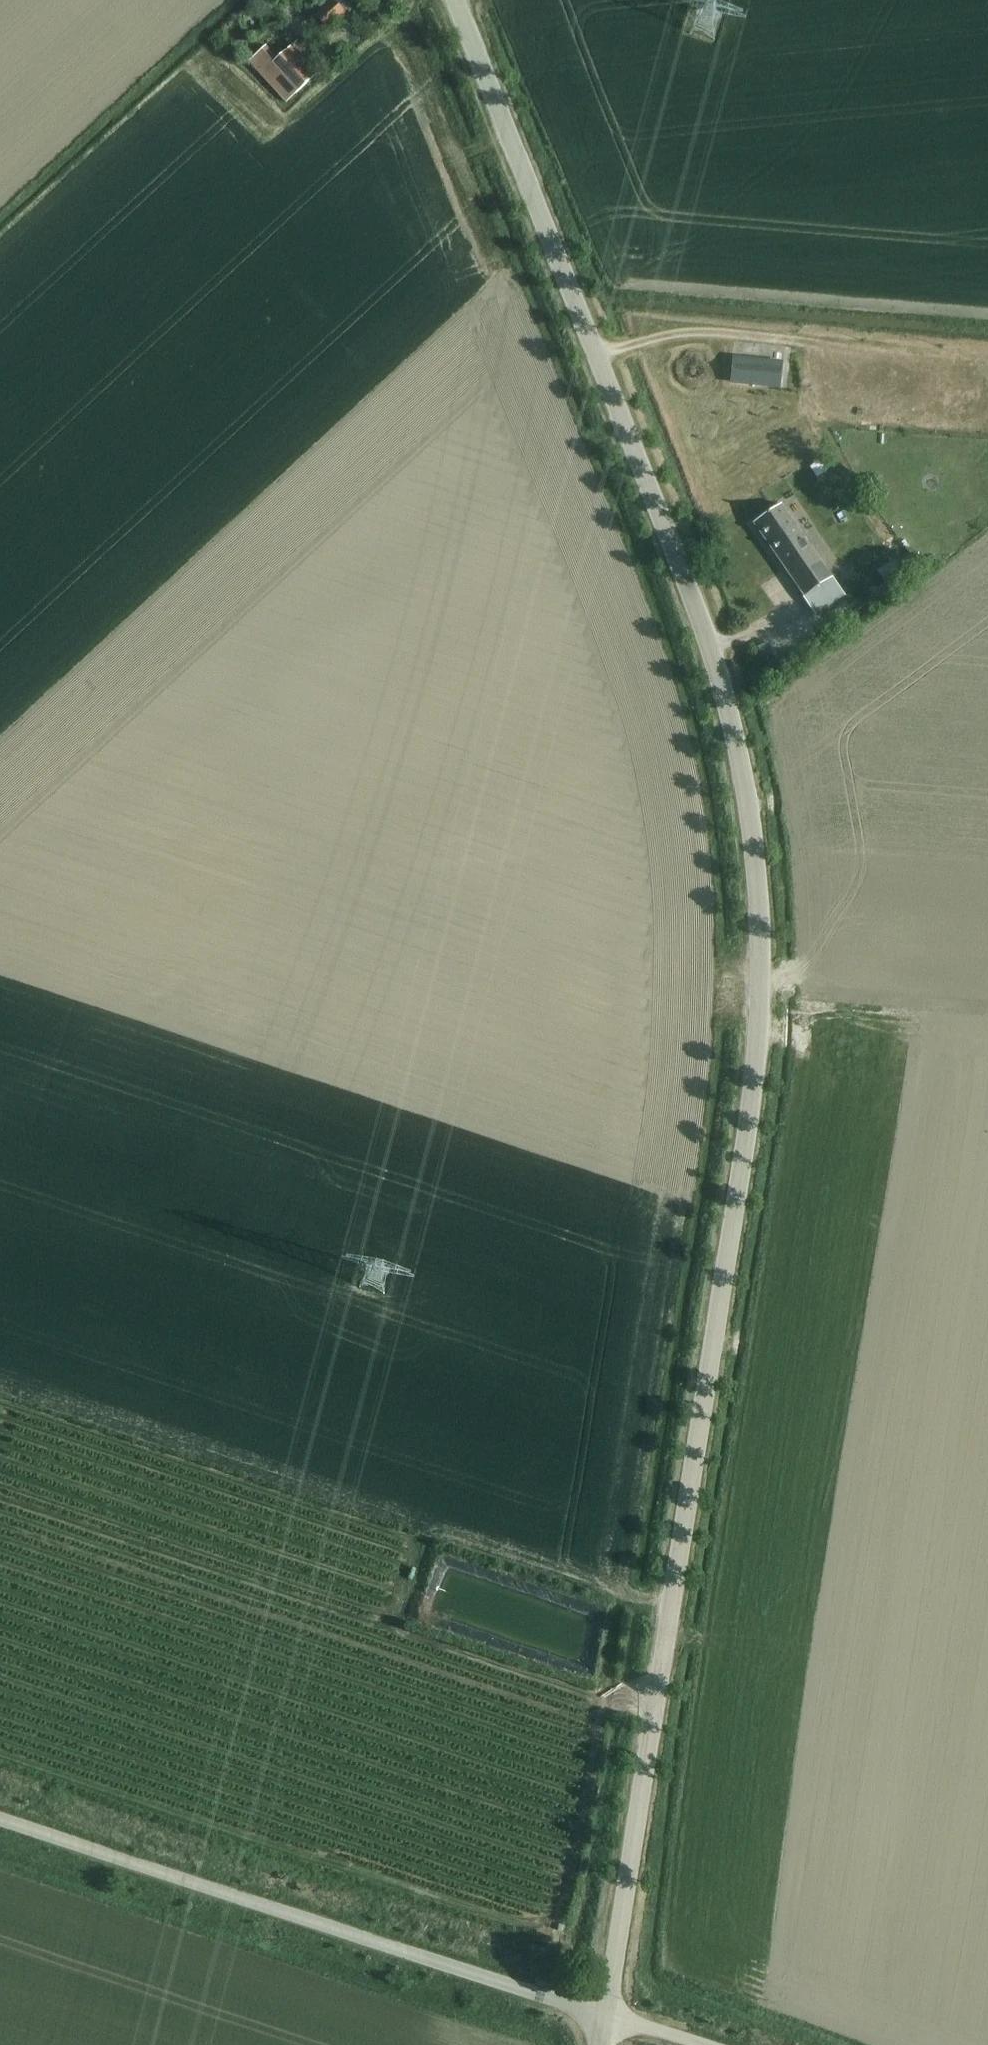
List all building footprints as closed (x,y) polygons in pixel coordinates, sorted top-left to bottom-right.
[(316,17),(327,30),(345,13),(334,1),(316,17)] [(288,102),(314,78),(301,64),(311,55),(298,41),(278,60),(267,47),(251,62),(288,102)] [(742,359),(739,383),(779,387),(782,363),(742,359)] [(784,506),(757,525),(821,616),(848,597),(784,506)]
